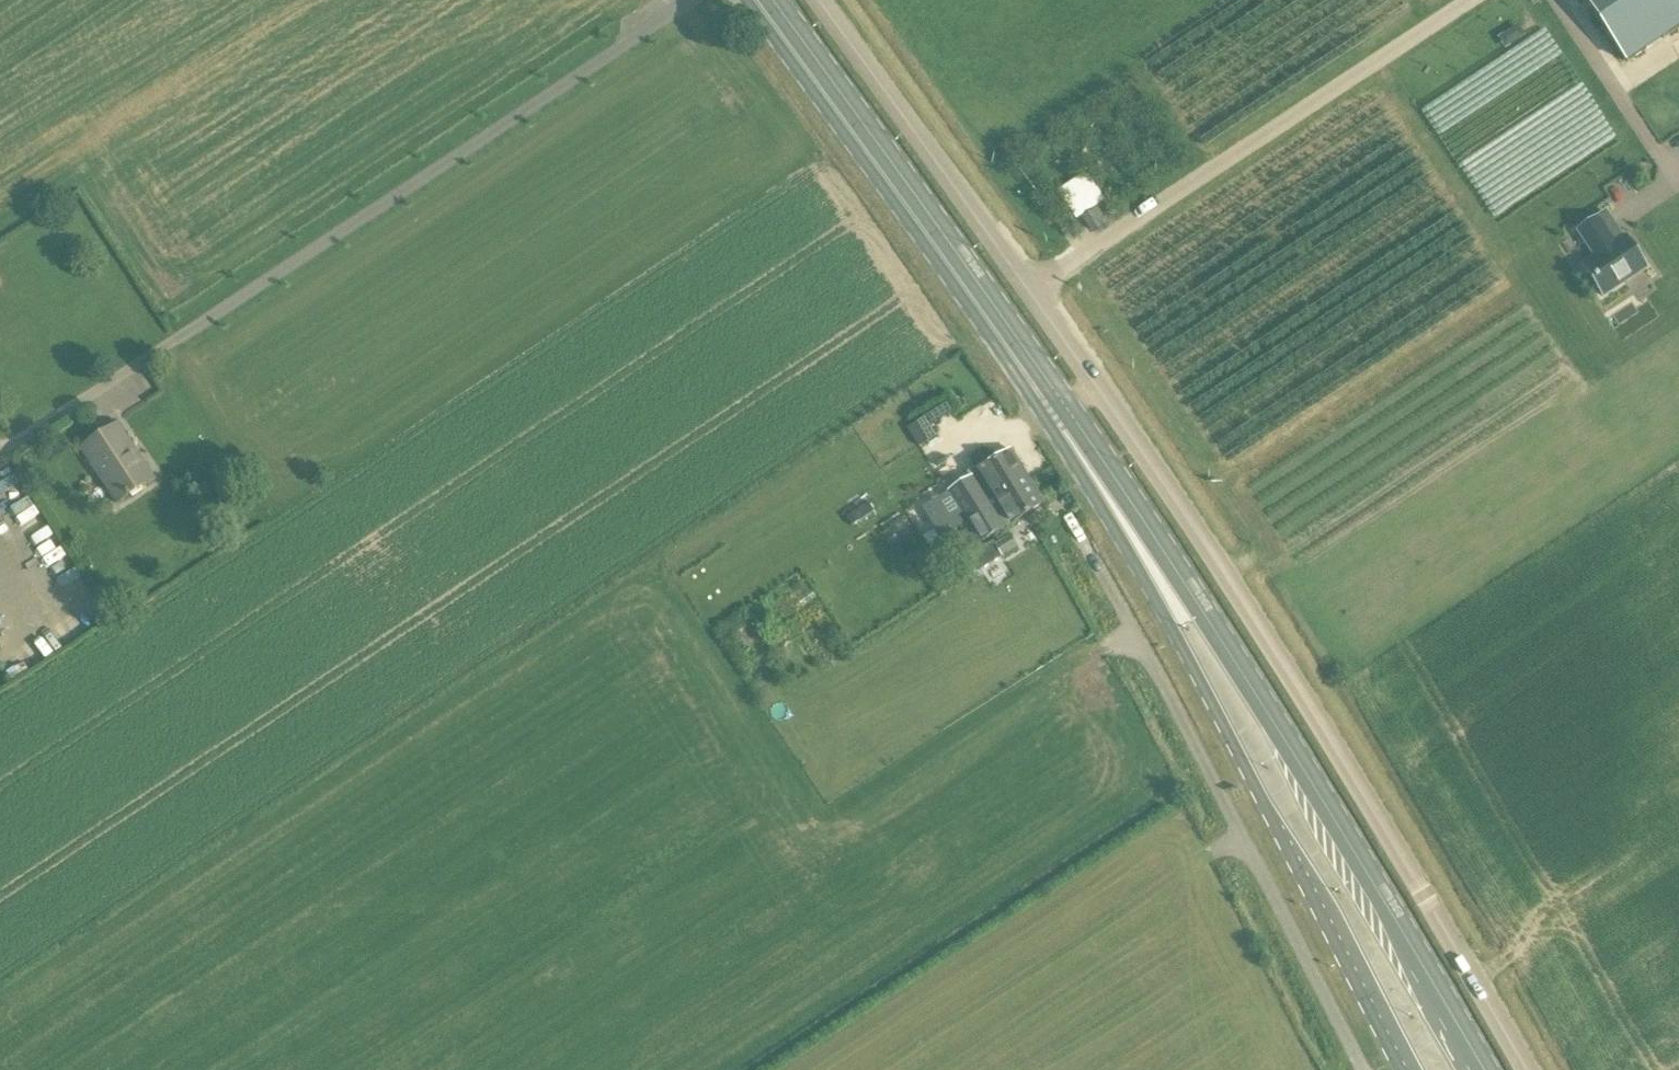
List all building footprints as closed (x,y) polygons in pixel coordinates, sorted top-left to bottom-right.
[(1629,64),(1678,31),(1678,0),(1586,0),(1629,64)] [(1080,218),(1108,199),(1089,170),(1060,189),(1080,218)] [(1592,242),(1599,254),(1582,266),(1603,297),(1627,280),(1623,274),(1642,261),(1626,236),(1623,238),(1605,212),(1578,230),(1587,245),(1592,242)] [(100,435),(79,448),(117,506),(157,480),(119,422),(111,428),(99,408),(88,415),(100,435)] [(1004,476),(1022,465),(1015,452),(951,492),(955,499),(933,513),(944,531),(953,530),(998,501),(1001,505),(1016,496),(1004,476)] [(968,521),(972,527),(960,535),(968,549),(1045,503),(1022,465),(1004,476),(1016,496),(1001,505),(998,501),(953,530),(954,530),(968,521)] [(987,546),(973,555),(982,568),(1018,547),(1010,535),(988,548),(987,546)]
